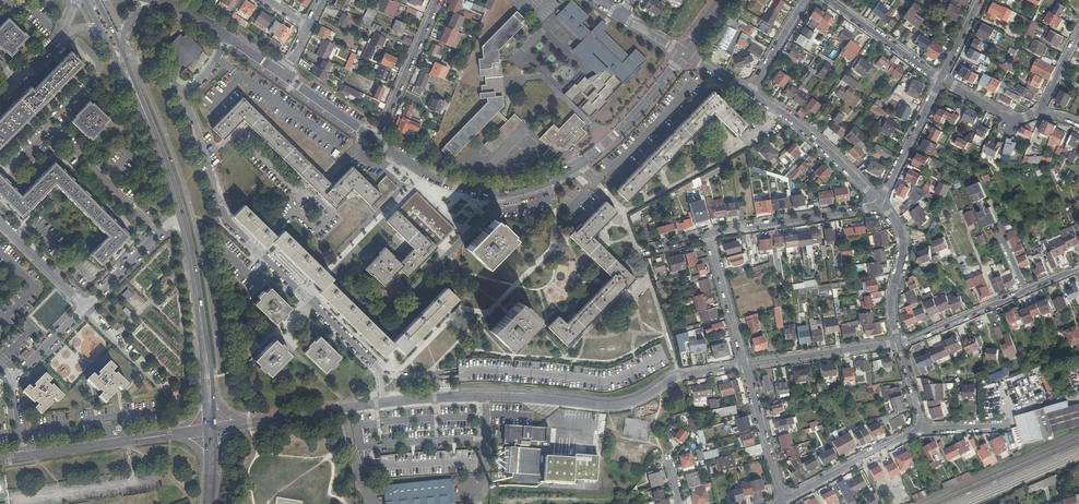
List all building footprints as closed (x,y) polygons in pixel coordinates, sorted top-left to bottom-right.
[(222,2),(233,10),(240,0),(224,0),(222,2)] [(334,5),(345,11),(350,0),(336,0),(334,5)] [(390,0),(385,0),(380,10),(386,14),(392,1),(390,0)] [(464,16),(465,17),(466,15),(461,13),(461,12),(457,11),(458,8),(461,9),(462,7),(460,5),(461,1),(460,0),(451,0),(448,9),(453,12),(464,16)] [(490,10),(493,2),(494,0),(488,0),(485,8),(486,8),(490,10)] [(555,16),(580,41),(571,50),(596,75),(602,72),(606,69),(615,78),(617,76),(624,83),(646,60),(635,49),(629,55),(604,32),(609,27),(608,25),(601,19),(601,20),(590,31),(583,24),(590,17),(573,0),(571,0),(566,5),(555,16)] [(655,0),(650,0),(645,7),(656,15),(663,5),(655,0)] [(781,0),(775,0),(769,9),(777,14),(784,2),(781,0)] [(961,8),(965,0),(950,0),(950,1),(951,2),(950,3),(961,8)] [(256,7),(245,1),(240,9),(239,11),(242,13),(243,11),(250,16),(256,7)] [(920,24),(922,20),(913,14),(919,5),(914,3),(907,12),(906,12),(903,17),(917,28),(920,24)] [(944,15),(955,21),(961,8),(950,3),(944,15)] [(1012,11),(1004,7),(1003,8),(994,3),(987,17),(995,21),(997,16),(1007,21),(1008,19),(1012,11)] [(1052,13),(1060,18),(1065,8),(1058,3),(1052,13)] [(888,11),(878,4),(872,13),(881,19),(888,11)] [(363,20),(364,20),(371,24),(378,11),(369,6),(363,20)] [(737,6),(726,22),(735,28),(735,27),(749,36),(754,28),(748,24),(746,27),(739,23),(737,22),(736,20),(738,17),(739,17),(743,11),(743,9),(741,8),(737,6)] [(480,23),(484,25),(490,10),(486,8),(480,23)] [(769,9),(769,8),(761,20),(771,26),(779,14),(777,14),(769,9)] [(816,27),(819,23),(818,22),(823,13),(815,8),(810,17),(813,19),(811,23),(816,27)] [(893,13),(890,10),(885,17),(885,16),(882,20),(892,27),(895,23),(889,19),(893,13)] [(1012,21),(1016,13),(1012,11),(1008,19),(1012,21)] [(245,28),(249,22),(234,12),(230,17),(238,23),(245,28)] [(266,28),(273,19),(266,14),(266,15),(262,12),(256,21),(266,28)] [(457,31),(464,16),(453,12),(447,27),(457,31)] [(1059,30),(1064,20),(1060,18),(1052,13),(1049,12),(1044,21),(1059,30)] [(342,13),(337,24),(344,27),(349,16),(342,13)] [(817,26),(819,28),(822,24),(827,27),(829,23),(831,24),(834,20),(825,14),(822,19),(821,18),(817,26)] [(502,77),(501,62),(499,62),(499,60),(498,50),(522,25),(512,15),(482,46),(483,58),(478,59),(480,76),(485,76),(486,85),(483,85),(481,85),(482,93),(479,93),(480,98),(487,98),(487,102),(444,146),(441,150),(448,157),(451,153),(454,155),(496,113),(498,111),(503,105),(502,96),(504,96),(502,77)] [(5,52),(6,51),(11,56),(18,49),(16,48),(28,37),(24,33),(8,18),(0,26),(0,48),(2,50),(5,52)] [(406,23),(397,19),(392,29),(401,33),(406,23)] [(362,24),(369,28),(371,26),(371,24),(364,20),(362,24)] [(773,28),(761,20),(758,24),(761,26),(759,29),(769,35),(773,28)] [(291,32),(276,21),(273,24),(272,23),(268,28),(270,30),(269,31),(285,41),(291,32)] [(1034,34),(1039,24),(1034,21),(1032,21),(1025,35),(1032,38),(1035,34),(1034,34)] [(720,31),(714,44),(732,55),(734,50),(735,47),(737,45),(742,32),(733,28),(733,27),(726,22),(720,31)] [(922,25),(920,24),(917,28),(916,29),(911,37),(914,39),(924,26),(922,25)] [(995,30),(984,24),(980,31),(981,32),(979,37),(980,38),(985,40),(988,42),(991,37),(995,39),(997,34),(994,32),(995,30)] [(318,35),(324,38),(331,42),(332,39),(329,37),(331,31),(322,26),(318,35)] [(369,28),(369,29),(373,31),(375,32),(370,43),(380,48),(385,37),(385,36),(386,33),(371,26),(369,28)] [(446,26),(439,41),(451,46),(457,31),(447,27),(446,26)] [(852,35),(839,26),(831,37),(843,46),(852,35)] [(804,27),(800,34),(805,38),(806,37),(809,38),(811,35),(813,32),(804,27)] [(1061,36),(1048,29),(1043,37),(1051,41),(1050,43),(1056,46),(1061,36)] [(746,41),(749,36),(742,32),(737,45),(744,49),(748,42),(746,41)] [(912,35),(909,32),(904,39),(907,41),(912,35)] [(180,34),(170,45),(172,47),(169,51),(181,63),(184,66),(186,68),(188,67),(193,72),(197,67),(208,57),(202,52),(203,51),(186,34),(183,37),(180,34)] [(805,38),(800,34),(795,42),(803,47),(808,39),(805,38)] [(919,49),(925,52),(929,45),(930,42),(919,35),(913,45),(918,47),(918,46),(921,47),(919,49)] [(322,47),(318,55),(324,58),(327,59),(334,43),(331,42),(324,38),(320,47),(322,47)] [(861,45),(850,38),(841,50),(852,58),(861,45)] [(268,44),(278,51),(281,47),(271,39),(268,44)] [(988,46),(984,43),(979,41),(976,39),(972,47),(979,51),(982,47),(986,49),(988,46)] [(1039,55),(1044,45),(1033,39),(1028,50),(1039,55)] [(925,52),(924,54),(934,59),(941,47),(931,42),(930,42),(929,45),(925,52)] [(369,43),(362,58),(366,59),(367,56),(372,45),(369,43)] [(438,46),(433,43),(429,53),(436,57),(437,57),(440,58),(442,56),(438,54),(441,46),(438,45),(438,46)] [(748,51),(759,58),(764,51),(752,43),(748,51)] [(788,53),(782,50),(780,53),(794,62),(796,59),(800,61),(802,56),(799,54),(801,51),(803,52),(804,51),(802,50),(802,49),(794,44),(788,53)] [(376,47),(372,45),(367,56),(371,58),(376,47)] [(982,54),(971,49),(967,56),(978,62),(982,54)] [(459,57),(462,58),(468,61),(470,55),(462,51),(459,57)] [(63,60),(34,89),(31,87),(0,117),(0,146),(83,63),(71,52),(63,60)] [(393,67),(397,58),(385,53),(380,64),(387,67),(389,65),(393,67)] [(831,64),(833,62),(819,53),(817,56),(831,64)] [(740,55),(735,57),(739,67),(744,65),(743,64),(752,60),(751,55),(749,56),(749,54),(746,56),(746,54),(741,56),(740,55)] [(897,57),(893,55),(889,61),(881,55),(875,64),(879,67),(882,63),(885,65),(884,66),(888,69),(892,63),(897,57)] [(359,58),(355,56),(349,70),(353,71),(359,58)] [(861,59),(857,57),(851,66),(854,68),(861,59)] [(1042,61),(1050,65),(1052,61),(1044,57),(1042,61)] [(324,58),(319,66),(328,70),(333,62),(327,59),(324,58)] [(456,62),(454,66),(464,70),(468,61),(462,58),(459,64),(456,62)] [(870,66),(861,59),(854,68),(853,70),(863,76),(870,66)] [(1053,71),(1055,68),(1037,59),(1031,71),(1049,80),(1053,71)] [(1012,72),(1017,64),(1012,61),(1009,68),(1008,70),(1012,72)] [(821,79),(831,65),(826,62),(823,66),(822,66),(821,67),(822,68),(817,76),(821,79)] [(436,63),(432,74),(444,79),(445,79),(449,68),(436,63)] [(892,63),(888,69),(888,70),(898,77),(903,70),(892,63)] [(313,69),(311,73),(318,78),(324,82),(330,72),(328,70),(319,66),(317,65),(314,70),(313,69)] [(387,82),(392,70),(387,68),(380,66),(375,76),(387,82)] [(574,84),(563,95),(571,101),(579,93),(588,101),(580,108),(589,116),(596,110),(598,111),(606,102),(605,100),(613,92),(612,90),(620,82),(615,78),(606,69),(602,72),(596,75),(588,79),(587,80),(584,77),(576,85),(574,84)] [(979,75),(970,70),(965,79),(974,84),(979,75)] [(416,86),(423,90),(424,87),(428,79),(430,75),(422,71),(416,86)] [(772,80),(782,87),(788,77),(779,71),(772,80)] [(810,72),(803,81),(805,83),(812,73),(810,72)] [(858,83),(845,74),(840,80),(846,84),(854,89),(858,83)] [(985,74),(979,84),(989,89),(994,78),(985,74)] [(1039,88),(1043,79),(1033,74),(1028,83),(1039,88)] [(994,78),(989,89),(996,93),(996,92),(998,90),(999,87),(1001,84),(1001,82),(994,78)] [(913,79),(906,93),(913,97),(916,98),(923,84),(913,79)] [(846,84),(840,80),(839,82),(836,86),(839,89),(835,94),(845,101),(853,91),(848,87),(845,91),(844,90),(844,89),(843,88),(846,84)] [(360,91),(342,83),(341,85),(339,90),(348,96),(350,93),(357,97),(358,95),(378,105),(380,101),(373,97),(360,91)] [(790,98),(791,98),(796,90),(788,84),(782,92),(790,98)] [(1039,99),(1041,96),(1037,94),(1027,89),(1018,85),(1015,90),(1021,93),(1020,94),(1020,95),(1023,97),(1024,94),(1033,99),(1034,97),(1039,99)] [(1027,89),(1037,94),(1039,90),(1034,87),(1034,88),(1028,85),(1027,89)] [(384,88),(379,86),(374,97),(379,100),(384,88)] [(416,86),(414,86),(412,91),(421,95),(423,90),(416,86)] [(902,88),(897,86),(892,92),(900,96),(903,91),(904,88),(903,88),(902,88)] [(791,98),(802,106),(808,97),(797,89),(796,90),(791,98)] [(736,136),(747,125),(713,91),(616,191),(624,198),(627,201),(636,191),(644,183),(656,171),(661,165),(713,113),(736,136)] [(906,93),(903,91),(900,96),(911,102),(913,97),(906,93)] [(1072,96),(1062,91),(1057,102),(1066,107),(1072,96)] [(1007,97),(1017,102),(1020,97),(1010,92),(1007,97)] [(1012,100),(1002,95),(1000,100),(1010,104),(1012,100)] [(442,108),(447,110),(448,107),(450,102),(446,100),(445,101),(434,96),(431,104),(429,108),(440,113),(442,108)] [(380,194),(352,166),(333,186),(324,177),(285,139),(269,123),(242,97),(213,127),(212,128),(223,139),(243,119),(294,169),(333,207),(352,188),(370,205),(380,194)] [(819,105),(817,103),(812,99),(811,98),(806,106),(814,112),(819,105)] [(878,99),(874,104),(880,109),(884,104),(878,99)] [(80,110),(75,115),(76,117),(71,122),(87,138),(89,136),(92,139),(106,124),(104,123),(109,118),(93,103),(92,104),(89,101),(80,110)] [(408,103),(402,116),(408,118),(413,106),(408,103)] [(874,104),(873,104),(871,106),(884,115),(887,112),(883,110),(880,109),(874,104)] [(904,121),(910,108),(901,104),(895,116),(904,121)] [(797,112),(803,117),(805,114),(805,111),(800,108),(797,112)] [(936,120),(943,124),(946,119),(955,123),(959,116),(954,113),(953,115),(946,111),(946,112),(941,109),(936,120)] [(979,115),(968,109),(963,119),(975,125),(979,115)] [(506,119),(498,111),(496,113),(502,119),(506,123),(508,121),(506,119)] [(838,112),(832,119),(837,123),(842,115),(838,112)] [(393,128),(397,130),(402,116),(398,114),(397,117),(398,117),(393,128)] [(514,114),(508,121),(506,123),(484,145),(491,152),(505,138),(521,121),(514,114)] [(584,124),(574,114),(558,129),(553,125),(540,138),(549,148),(543,155),(548,160),(555,154),(557,155),(563,149),(565,150),(572,144),(574,145),(586,133),(580,128),(584,124)] [(413,124),(415,121),(408,118),(402,116),(397,130),(402,132),(406,121),(413,124)] [(881,127),(882,128),(891,132),(896,123),(883,116),(880,119),(884,122),(881,127)] [(872,127),(880,132),(882,128),(881,127),(884,122),(880,119),(872,127)] [(1056,126),(1045,121),(1044,122),(1043,122),(1039,129),(1041,130),(1040,132),(1052,137),(1055,129),(1056,127),(1056,126)] [(942,126),(934,122),(932,127),(940,130),(942,126)] [(842,132),(844,129),(836,123),(834,126),(833,125),(829,129),(840,137),(844,133),(842,132)] [(864,135),(854,126),(845,136),(854,145),(859,140),(864,135)] [(990,130),(980,126),(976,133),(976,135),(985,140),(990,130)] [(1032,130),(1032,129),(1026,127),(1025,129),(1023,128),(1020,133),(1029,137),(1032,130)] [(1055,129),(1052,137),(1051,140),(1061,145),(1066,134),(1063,132),(1055,129)] [(869,142),(875,146),(877,143),(875,141),(880,134),(876,131),(869,142)] [(1078,140),(1078,136),(1073,133),(1068,143),(1076,148),(1078,143),(1078,142),(1078,140)] [(968,150),(973,141),(969,140),(960,135),(958,134),(957,136),(959,137),(956,144),(964,148),(968,150)] [(983,144),(985,140),(976,135),(974,139),(983,144)] [(1012,140),(1008,138),(1003,156),(1009,158),(1010,156),(1011,156),(1013,151),(1016,145),(1011,143),(1012,140)] [(865,144),(859,140),(854,145),(848,151),(856,159),(862,152),(860,149),(865,144)] [(933,155),(938,145),(926,140),(921,149),(933,155)] [(996,145),(988,141),(983,152),(995,158),(1001,144),(997,142),(996,145)] [(786,151),(794,159),(800,153),(796,150),(798,148),(793,144),(786,151)] [(887,158),(891,153),(891,152),(882,145),(881,148),(877,145),(874,149),(887,158)] [(768,162),(777,154),(769,146),(760,153),(768,162)] [(1061,155),(1064,149),(1059,146),(1056,152),(1061,155)] [(891,163),(895,156),(891,153),(887,158),(886,159),(891,163)] [(924,169),(929,159),(919,154),(914,163),(924,169)] [(796,169),(803,162),(800,159),(793,166),(796,169)] [(731,164),(730,160),(718,167),(719,171),(731,164)] [(808,163),(804,160),(803,162),(796,169),(787,178),(793,179),(793,180),(807,165),(806,165),(808,163)] [(878,176),(883,167),(871,161),(867,170),(878,176)] [(22,217),(55,183),(61,188),(108,236),(90,254),(101,264),(129,236),(71,178),(64,170),(55,162),(50,168),(48,170),(39,179),(22,196),(0,174),(0,195),(22,217)] [(818,168),(814,172),(823,181),(825,182),(830,177),(830,176),(829,174),(828,174),(830,172),(822,165),(818,168)] [(793,166),(783,177),(787,178),(796,169),(793,166)] [(719,171),(718,167),(700,177),(702,186),(704,186),(703,181),(719,172),(719,171)] [(1035,171),(1038,177),(1044,174),(1042,168),(1035,171)] [(905,181),(915,186),(916,186),(921,175),(911,169),(905,181)] [(334,256),(347,269),(359,257),(356,254),(361,248),(367,254),(379,242),(373,236),(386,223),(385,222),(397,209),(404,216),(409,211),(415,216),(421,210),(405,195),(407,193),(398,183),(395,185),(386,176),(375,187),(382,194),(370,206),(363,200),(355,207),(349,201),(338,213),(338,214),(344,219),(320,243),(334,256)] [(945,194),(949,187),(940,183),(935,193),(940,195),(942,192),(945,194)] [(986,197),(980,183),(968,188),(974,202),(976,201),(981,211),(978,212),(985,227),(997,222),(991,207),(987,209),(982,199),(986,197)] [(905,198),(910,189),(902,185),(897,194),(905,198)] [(907,211),(929,193),(925,190),(916,186),(915,186),(914,187),(912,186),(911,189),(914,190),(910,196),(913,199),(903,207),(907,211)] [(845,187),(834,189),(836,201),(848,199),(845,187)] [(832,201),(831,191),(817,193),(819,204),(832,203),(832,201)] [(804,205),(802,194),(791,196),(793,207),(804,205)] [(763,201),(754,202),(755,212),(760,211),(771,210),(769,195),(765,196),(765,200),(763,201)] [(779,197),(777,197),(777,199),(771,200),(772,210),(789,207),(787,198),(779,199),(779,197)] [(421,210),(415,216),(421,222),(423,220),(438,205),(432,199),(421,210)] [(616,212),(605,201),(580,226),(570,237),(611,277),(605,283),(566,324),(558,316),(547,327),(566,345),(610,300),(616,293),(632,277),(592,237),(616,212)] [(441,202),(438,205),(423,220),(440,237),(442,235),(448,241),(473,215),(468,210),(464,213),(458,207),(456,210),(450,204),(447,207),(441,202)] [(738,207),(737,203),(724,205),(725,215),(725,217),(739,215),(738,207)] [(244,205),(234,215),(266,247),(273,241),(304,270),(322,289),(319,292),(359,330),(384,355),(394,345),(402,352),(456,298),(446,287),(392,342),(329,281),(332,278),(283,230),(276,236),(271,231),(244,205)] [(725,215),(724,205),(719,205),(718,205),(708,207),(709,212),(711,217),(725,215)] [(927,216),(919,207),(911,214),(918,223),(919,222),(923,226),(928,221),(925,217),(927,216)] [(645,214),(642,209),(639,211),(630,216),(632,222),(640,218),(639,215),(641,213),(642,215),(641,215),(643,223),(648,222),(647,218),(650,217),(649,213),(645,214)] [(386,221),(387,222),(397,232),(414,248),(409,253),(399,264),(393,258),(394,256),(385,248),(366,268),(372,274),(383,285),(399,268),(407,276),(428,256),(435,248),(420,233),(403,217),(397,210),(386,221)] [(969,226),(977,222),(972,211),(964,214),(962,210),(959,212),(963,221),(966,219),(969,226)] [(693,219),(691,212),(688,213),(689,216),(682,218),(683,220),(676,222),(677,228),(678,230),(682,228),(692,226),(690,220),(693,219)] [(711,217),(709,212),(704,214),(704,215),(698,216),(698,215),(699,214),(699,213),(693,214),(696,223),(711,219),(711,217)] [(423,220),(421,222),(444,245),(448,241),(442,235),(440,237),(423,220)] [(497,223),(494,220),(476,238),(466,248),(485,267),(490,262),(513,239),(510,235),(511,234),(498,222),(497,223)] [(865,222),(867,232),(873,232),(879,231),(877,221),(876,220),(865,222)] [(674,230),(672,224),(657,228),(658,234),(674,230)] [(1064,239),(1069,249),(1070,251),(1075,249),(1075,247),(1074,246),(1078,244),(1078,240),(1078,237),(1073,226),(1061,232),(1064,239)] [(863,227),(843,230),(844,236),(859,234),(864,233),(863,227)] [(826,241),(825,241),(825,245),(825,246),(833,245),(832,241),(835,241),(834,234),(832,234),(832,228),(824,229),(826,241)] [(819,230),(810,231),(810,233),(811,240),(812,243),(813,243),(813,245),(817,245),(817,243),(821,242),(819,230)] [(886,234),(885,230),(881,230),(879,231),(873,232),(873,235),(875,246),(887,245),(886,239),(885,239),(884,234),(886,234)] [(1016,231),(1007,234),(1022,267),(1030,264),(1016,231)] [(796,235),(798,246),(811,244),(811,240),(810,233),(796,235)] [(796,235),(784,236),(785,247),(798,246),(796,235)] [(774,238),(771,239),(772,247),(781,246),(781,244),(780,242),(783,242),(784,242),(783,236),(774,238)] [(944,237),(933,241),(938,252),(949,247),(944,237)] [(772,247),(771,239),(760,240),(760,245),(761,248),(759,248),(760,255),(769,254),(770,263),(770,265),(771,266),(774,265),(774,261),(772,250),(772,247)] [(1064,239),(1049,245),(1054,257),(1059,255),(1058,253),(1065,251),(1069,249),(1064,239)] [(740,250),(737,242),(723,246),(725,254),(740,250)] [(1049,245),(1048,242),(1045,243),(1046,246),(1047,249),(1048,249),(1050,252),(1047,254),(1051,263),(1050,264),(1051,267),(1053,267),(1053,268),(1058,265),(1054,257),(1049,245)] [(1042,246),(1037,248),(1039,254),(1041,256),(1046,254),(1043,247),(1042,246)] [(875,261),(884,260),(884,254),(883,248),(873,250),(875,262),(875,261)] [(929,248),(916,253),(920,264),(931,259),(929,248)] [(840,252),(842,267),(844,266),(846,266),(845,256),(852,255),(852,253),(854,253),(854,250),(840,252)] [(689,253),(685,254),(688,266),(693,265),(694,265),(697,264),(698,264),(697,260),(694,252),(689,253)] [(741,254),(726,258),(727,261),(730,260),(732,265),(743,262),(741,254)] [(671,271),(685,268),(681,255),(668,258),(671,271)] [(330,281),(333,283),(347,269),(334,256),(323,268),(333,278),(330,281)] [(666,269),(663,261),(653,264),(655,272),(666,269)] [(875,262),(875,261),(875,262),(868,263),(870,274),(870,278),(879,276),(879,273),(881,273),(881,269),(886,269),(885,261),(875,262)] [(1001,262),(996,264),(1001,274),(1001,275),(1005,273),(1006,273),(1001,262)] [(1037,275),(1047,271),(1043,262),(1039,263),(1038,264),(1039,268),(1038,268),(1037,266),(1034,268),(1037,275)] [(692,278),(692,280),(706,276),(705,274),(702,263),(697,265),(698,270),(700,275),(694,277),(694,278),(692,278)] [(986,273),(991,280),(995,277),(990,270),(986,273)] [(1016,282),(1012,273),(1006,275),(1005,273),(1001,275),(1003,281),(1007,288),(1014,285),(1013,283),(1016,282)] [(1001,275),(1001,274),(995,277),(996,278),(992,280),(993,285),(996,292),(1006,288),(1003,281),(1001,275)] [(692,280),(690,280),(691,282),(693,282),(693,284),(696,283),(699,282),(700,288),(701,292),(697,293),(697,295),(705,293),(711,291),(707,276),(706,276),(692,280)] [(918,288),(913,276),(909,278),(910,280),(911,282),(909,283),(908,283),(911,291),(913,290),(918,288)] [(858,290),(858,295),(860,294),(867,293),(877,291),(875,280),(865,281),(866,289),(867,290),(863,291),(863,290),(858,290)] [(840,288),(839,282),(831,283),(832,289),(833,298),(837,298),(836,288),(840,288)] [(1071,300),(1078,296),(1078,288),(1076,282),(1071,285),(1073,288),(1067,291),(1071,300)] [(992,294),(988,286),(986,287),(978,290),(982,299),(992,294)] [(263,291),(257,296),(259,298),(254,303),(275,324),(280,318),(281,320),(287,314),(285,313),(290,307),(270,287),(264,292),(263,291)] [(128,289),(122,295),(127,301),(134,295),(128,289)] [(686,293),(687,298),(693,296),(697,295),(697,293),(696,290),(689,292),(686,293)] [(911,291),(905,293),(910,305),(911,305),(918,302),(913,290),(911,291)] [(932,292),(922,297),(923,300),(930,316),(940,312),(935,300),(932,292)] [(706,298),(705,293),(697,295),(693,296),(697,312),(699,312),(711,308),(710,304),(707,305),(706,302),(705,299),(706,298)] [(710,304),(714,303),(710,293),(705,294),(707,301),(706,302),(707,305),(710,304)] [(870,297),(869,293),(867,293),(860,294),(861,304),(864,303),(865,307),(871,307),(870,297)] [(952,307),(953,311),(964,306),(960,296),(959,297),(958,295),(948,299),(952,307)] [(947,296),(935,300),(940,312),(952,307),(948,299),(947,296)] [(1058,310),(1068,306),(1064,297),(1061,298),(1059,299),(1053,301),(1058,310)] [(1041,313),(1049,310),(1052,309),(1048,299),(1037,304),(1041,312),(1041,313)] [(535,316),(523,304),(521,305),(518,302),(501,320),(490,331),(499,339),(509,350),(529,330),(538,321),(534,318),(535,316)] [(1030,308),(1033,315),(1041,312),(1037,304),(1030,307),(1030,308)] [(910,305),(906,307),(908,311),(908,312),(909,314),(906,315),(904,316),(908,325),(918,321),(913,311),(911,305),(910,305)] [(126,307),(123,310),(129,316),(131,313),(126,307)] [(711,308),(699,312),(702,320),(711,318),(711,320),(716,319),(715,317),(717,316),(715,307),(711,308)] [(913,311),(918,321),(927,318),(922,307),(913,311)] [(1021,319),(1016,308),(1011,310),(1012,311),(1006,314),(1010,323),(1021,319)] [(1024,324),(1035,320),(1034,318),(1033,315),(1030,308),(1019,312),(1024,324)] [(864,324),(872,323),(871,312),(858,314),(860,325),(860,324),(864,324)] [(757,313),(745,317),(750,333),(757,331),(757,329),(759,328),(756,318),(758,317),(757,313)] [(812,318),(809,319),(812,341),(822,340),(821,329),(817,330),(816,320),(813,320),(812,318)] [(838,330),(837,320),(823,322),(825,333),(838,330)] [(721,322),(711,324),(712,328),(705,330),(706,335),(723,330),(721,322)] [(880,333),(878,322),(872,323),(864,324),(865,335),(880,333)] [(691,325),(674,331),(674,333),(675,335),(678,334),(687,331),(693,330),(691,325)] [(854,328),(857,327),(857,325),(854,326),(845,327),(845,329),(841,329),(843,338),(847,337),(847,336),(855,335),(854,328)] [(783,327),(785,341),(789,341),(789,338),(790,338),(790,339),(791,340),(794,340),(795,339),(793,326),(783,327)] [(994,328),(997,339),(1003,337),(1000,326),(994,328)] [(1068,347),(1078,342),(1078,331),(1077,327),(1063,333),(1068,347)] [(698,328),(693,330),(687,331),(688,336),(690,336),(692,346),(704,344),(703,339),(700,340),(698,328)] [(807,330),(797,331),(799,344),(809,342),(807,330)] [(949,354),(962,348),(956,335),(943,341),(943,342),(949,354)] [(313,340),(307,345),(309,347),(304,352),(324,372),(330,367),(331,369),(337,363),(335,362),(340,356),(319,336),(314,341),(313,340)] [(755,351),(761,349),(765,348),(766,347),(763,336),(752,339),(753,344),(755,351)] [(967,352),(980,347),(982,346),(979,339),(977,336),(976,337),(968,340),(967,339),(962,341),(967,352)] [(1007,356),(1017,352),(1011,336),(1006,338),(1008,343),(1003,345),(1007,356)] [(279,344),(274,339),(264,349),(260,353),(253,359),(259,364),(257,366),(263,371),(265,370),(270,375),(290,354),(285,349),(286,347),(281,342),(279,344)] [(940,345),(930,350),(931,352),(934,360),(949,354),(943,342),(940,344),(940,345)] [(715,358),(728,354),(726,343),(712,347),(715,358)] [(987,352),(986,359),(997,359),(998,350),(987,349),(987,352)] [(924,366),(935,361),(934,360),(931,352),(916,358),(921,370),(925,369),(924,366)] [(891,366),(889,358),(872,362),(874,371),(884,368),(884,370),(885,369),(886,371),(888,370),(888,367),(891,366)] [(93,374),(87,380),(98,391),(99,390),(102,393),(99,396),(105,402),(116,391),(115,390),(117,387),(121,390),(128,384),(116,373),(115,374),(112,372),(115,368),(109,361),(98,373),(99,374),(97,377),(93,374)] [(866,374),(868,385),(871,385),(871,382),(869,371),(868,371),(867,361),(856,362),(858,370),(861,369),(862,372),(866,371),(867,374),(866,374)] [(821,377),(836,375),(835,367),(820,368),(821,377)] [(851,368),(841,370),(843,381),(853,379),(851,368)] [(795,383),(812,380),(810,369),(793,372),(795,383)] [(992,381),(1010,376),(1008,369),(990,374),(992,381)] [(1022,370),(1009,375),(1012,382),(1025,376),(1022,370)] [(1053,390),(1045,370),(1039,372),(1047,392),(1053,390)] [(29,385),(23,391),(34,403),(36,401),(39,404),(35,408),(41,414),(52,403),(51,401),(54,398),(57,402),(64,396),(53,384),(51,386),(48,383),(52,379),(45,373),(34,384),(36,386),(33,389),(29,385)] [(773,393),(768,375),(762,377),(767,395),(773,393)] [(1028,378),(1031,386),(1036,385),(1033,376),(1028,378)] [(736,380),(731,381),(731,383),(734,393),(736,402),(742,400),(736,380)] [(922,380),(928,401),(940,400),(944,400),(943,384),(937,384),(932,382),(929,381),(927,381),(922,380)] [(734,393),(731,383),(719,386),(722,396),(734,393)] [(779,384),(774,385),(776,397),(776,398),(780,397),(779,394),(788,393),(787,385),(779,386),(779,384)] [(704,385),(693,387),(691,387),(692,391),(693,398),(706,397),(711,396),(709,386),(704,387),(704,385)] [(964,392),(964,398),(975,398),(975,388),(968,388),(968,386),(964,386),(964,392)] [(898,389),(890,391),(891,398),(900,396),(898,389)] [(900,396),(890,399),(894,413),(905,410),(901,396),(900,396)] [(940,400),(928,401),(930,409),(931,409),(932,413),(931,414),(933,420),(944,417),(940,400)] [(1072,430),(1078,427),(1078,403),(1069,406),(1068,402),(1064,403),(1072,430)] [(1015,441),(1019,453),(1048,440),(1072,430),(1064,403),(1038,410),(1036,410),(1015,416),(1019,428),(1012,430),(1013,434),(1015,441)] [(773,414),(782,411),(780,404),(771,407),(773,414)] [(704,420),(737,415),(735,406),(702,412),(704,420)] [(894,413),(880,417),(884,424),(888,422),(887,420),(896,416),(894,413)] [(904,423),(900,415),(888,421),(892,429),(904,423)] [(749,425),(747,417),(735,420),(739,432),(747,429),(747,426),(749,425)] [(788,430),(785,420),(773,423),(775,428),(777,428),(778,433),(788,430)] [(867,427),(872,437),(882,432),(877,422),(867,427)] [(506,444),(531,445),(531,441),(551,442),(552,428),(507,425),(506,444)] [(870,440),(864,428),(853,434),(859,446),(870,440)] [(682,442),(688,435),(681,429),(675,437),(682,442)] [(739,436),(740,438),(742,437),(742,439),(744,447),(753,444),(750,433),(739,436)] [(791,433),(777,437),(781,450),(785,448),(793,446),(791,438),(792,438),(791,433)] [(849,433),(840,438),(848,453),(851,451),(850,449),(856,447),(849,433)] [(1007,444),(1015,441),(1013,434),(1006,436),(1007,444)] [(1000,437),(990,442),(997,454),(1003,451),(999,445),(1006,442),(1003,437),(1000,438),(1000,437)] [(848,453),(840,438),(831,442),(838,455),(843,453),(844,455),(848,453)] [(974,449),(978,447),(974,438),(970,440),(974,449)] [(970,450),(965,440),(956,444),(961,454),(970,450)] [(932,458),(933,457),(930,451),(938,447),(935,441),(923,447),(932,463),(933,462),(932,461),(933,460),(932,458)] [(987,458),(994,454),(993,452),(991,453),(986,444),(982,446),(986,454),(984,454),(987,458)] [(762,451),(760,445),(750,447),(752,454),(762,451)] [(796,445),(793,446),(785,448),(789,461),(795,459),(800,458),(796,445)] [(947,449),(946,450),(944,450),(949,459),(952,458),(950,453),(957,450),(955,445),(947,449)] [(518,474),(518,482),(538,484),(540,450),(505,447),(503,473),(518,474)] [(456,475),(477,474),(479,450),(467,449),(407,453),(379,456),(381,470),(382,480),(401,478),(456,475)] [(832,450),(818,457),(822,465),(832,460),(833,461),(837,459),(832,450)] [(912,464),(906,453),(895,459),(901,470),(912,464)] [(575,460),(545,458),(544,481),(573,483),(573,480),(597,482),(599,456),(575,454),(575,460)] [(694,465),(691,454),(679,457),(682,468),(694,465)] [(721,466),(722,471),(726,470),(735,467),(732,455),(720,459),(720,457),(718,458),(719,459),(718,459),(720,466),(721,466)] [(817,465),(813,457),(802,464),(806,472),(817,465)] [(801,473),(797,465),(787,470),(792,478),(801,473)] [(648,475),(652,488),(663,485),(661,477),(664,476),(661,469),(651,472),(651,474),(648,475)] [(685,475),(689,488),(690,488),(700,485),(697,472),(685,475)] [(968,472),(943,484),(945,488),(970,476),(968,472)] [(1047,481),(1048,486),(1057,482),(1055,477),(1047,481)] [(451,478),(383,486),(385,503),(454,503),(451,478)] [(860,478),(847,485),(851,493),(865,486),(860,478)] [(750,483),(752,491),(753,493),(755,503),(756,503),(761,503),(761,502),(762,502),(761,500),(763,499),(760,492),(763,491),(760,480),(750,483)] [(855,500),(854,499),(853,499),(844,480),(837,484),(848,503),(855,500)] [(1036,491),(1048,486),(1047,481),(1033,487),(1036,491)] [(741,487),(743,495),(753,493),(752,491),(750,483),(740,486),(741,487)] [(694,503),(701,503),(708,502),(703,484),(700,485),(690,488),(694,501),(693,501),(694,503)] [(741,487),(731,489),(735,501),(740,500),(744,499),(743,495),(741,487)] [(656,501),(664,499),(662,489),(652,491),(654,501),(656,501)] [(832,490),(823,495),(825,498),(823,499),(825,503),(831,501),(833,503),(835,503),(839,502),(832,490)] [(926,490),(912,495),(914,501),(928,495),(926,490)] [(881,503),(875,493),(864,499),(867,503),(879,503),(881,503)]
